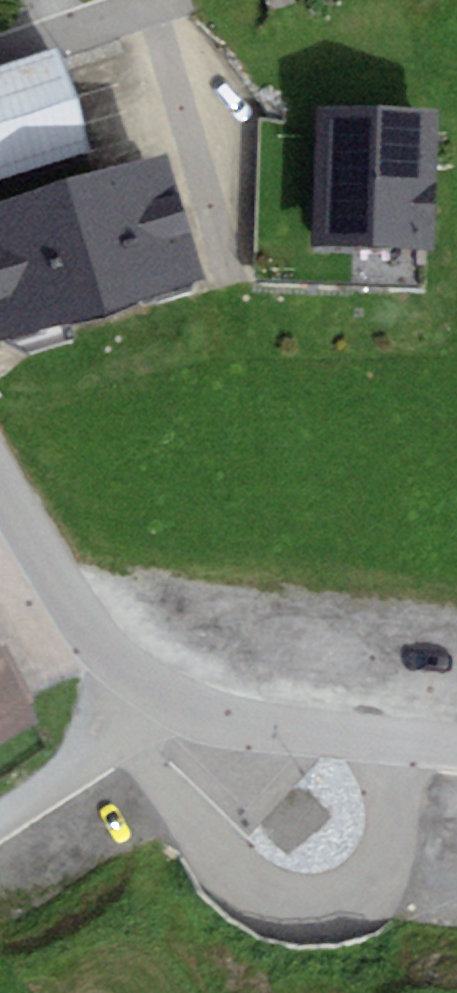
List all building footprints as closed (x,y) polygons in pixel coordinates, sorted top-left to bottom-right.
[(0,77),(0,186),(91,157),(60,58),(0,77)] [(437,116),(318,113),(314,253),(433,257),(437,116)] [(0,216),(0,352),(206,290),(168,165),(0,216)] [(45,711),(0,623),(0,734),(45,711)]
